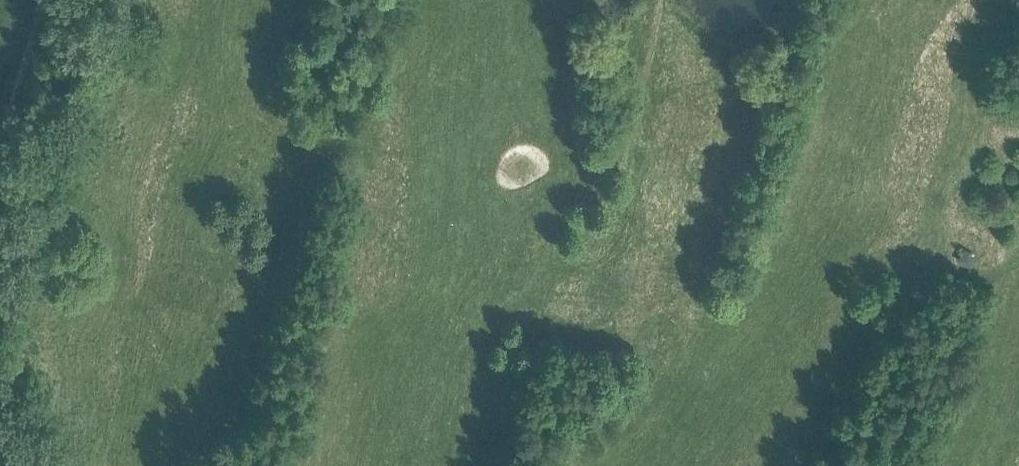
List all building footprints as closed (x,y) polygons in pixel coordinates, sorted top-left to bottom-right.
[(965,249),(959,259),(969,265),(975,255),(965,249)]
